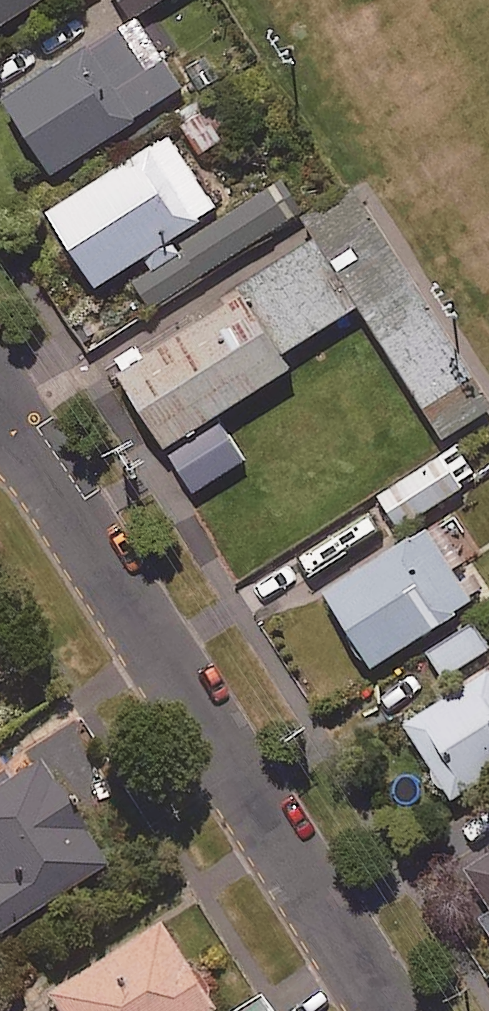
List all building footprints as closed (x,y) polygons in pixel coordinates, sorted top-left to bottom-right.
[(26,0),(0,0),(0,16),(26,0)] [(120,11),(139,0),(113,0),(120,11)] [(132,9),(1,91),(48,165),(179,83),(132,9)] [(233,131),(213,98),(178,119),(198,152),(233,131)] [(166,127),(45,203),(93,278),(141,248),(151,263),(129,277),(146,304),(300,207),(279,174),(174,240),(168,230),(213,201),(166,127)] [(108,361),(161,443),(289,361),(279,347),(356,298),(445,436),(488,408),(488,389),(353,177),(300,211),(312,230),(108,361)] [(242,458),(214,413),(163,444),(192,489),(242,458)] [(460,483),(439,449),(375,489),(396,523),(460,483)] [(424,517),(322,582),(371,658),(471,593),(450,561),(462,553),(438,517),(428,523),(424,517)] [(487,643),(470,617),(424,646),(441,672),(487,643)] [(403,715),(449,788),(488,763),(488,661),(403,715)] [(41,757),(0,782),(0,934),(108,869),(41,757)] [(471,901),(488,930),(488,890),(471,901)] [(159,923),(46,995),(56,1010),(211,1010),(214,1009),(159,923)] [(259,997),(237,1010),(269,1010),(259,997)]
